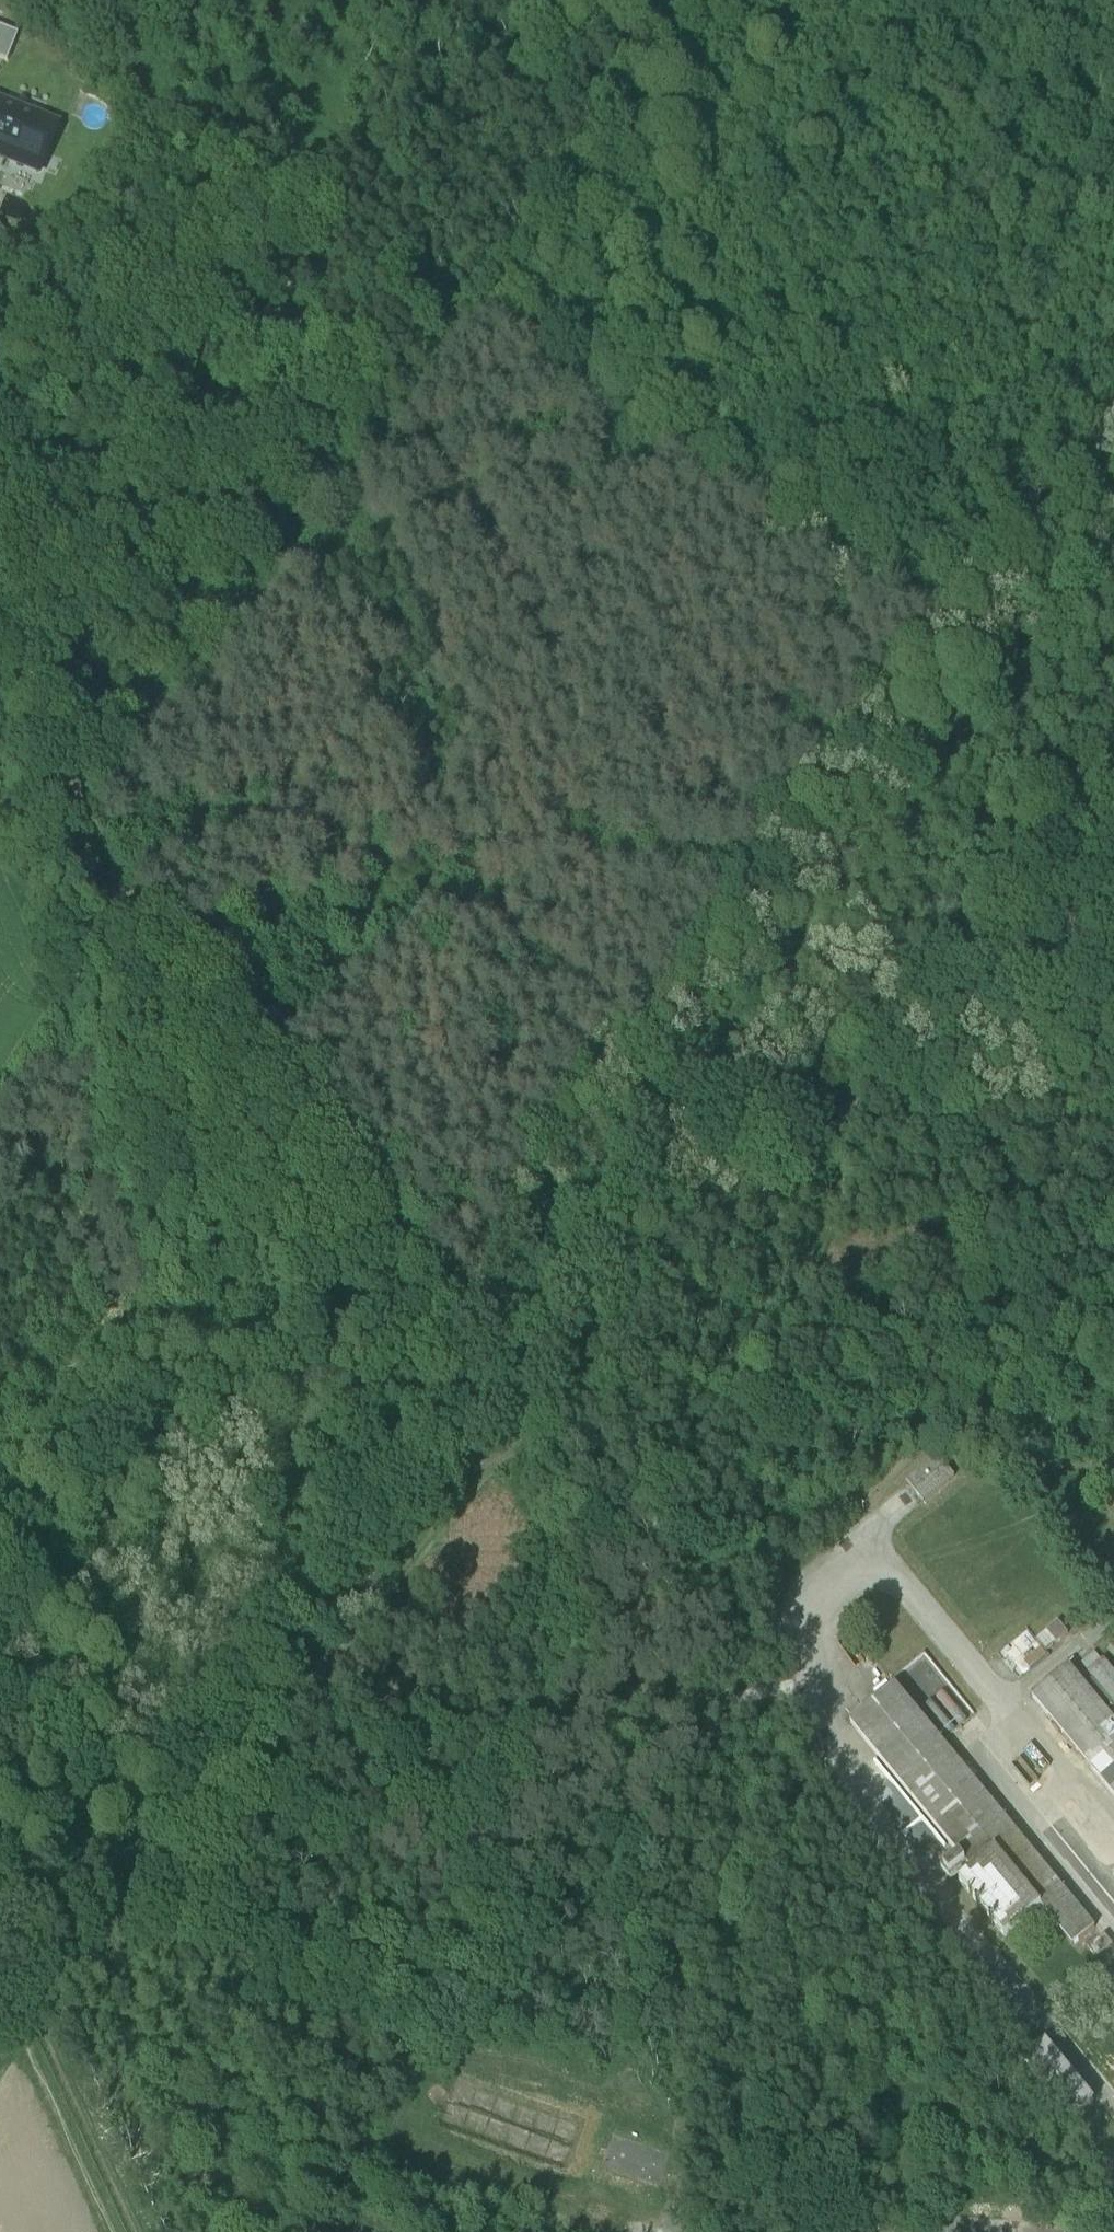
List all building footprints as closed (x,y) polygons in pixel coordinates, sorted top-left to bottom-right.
[(0,30),(0,61),(8,64),(19,37),(0,30)] [(58,129),(0,107),(0,157),(41,173),(58,129)] [(10,239),(0,228),(0,247),(10,239)] [(8,274),(0,265),(0,282),(8,274)] [(938,1460),(907,1486),(923,1506),(954,1479),(938,1460)] [(1068,1636),(1058,1625),(1047,1634),(1057,1646),(1068,1636)] [(1040,1651),(1024,1665),(1030,1673),(1047,1658),(1040,1651)] [(1103,1662),(1089,1675),(1094,1681),(1085,1688),(1068,1669),(1032,1699),(1113,1798),(1113,1675),(1103,1662)] [(1017,1837),(895,1689),(851,1726),(961,1860),(954,1866),(953,1864),(942,1873),(951,1884),(962,1876),(960,1873),(967,1868),(972,1874),(1017,1837)] [(1063,1893),(1017,1837),(972,1874),(959,1884),(1005,1940),(1041,1911),(1063,1893)] [(1063,1893),(1041,1911),(1073,1950),(1095,1931),(1063,1893)] [(1105,1938),(1088,1952),(1096,1962),(1113,1948),(1105,1938)] [(1094,2104),(1046,2046),(1024,2063),(1073,2122),(1094,2104)]
